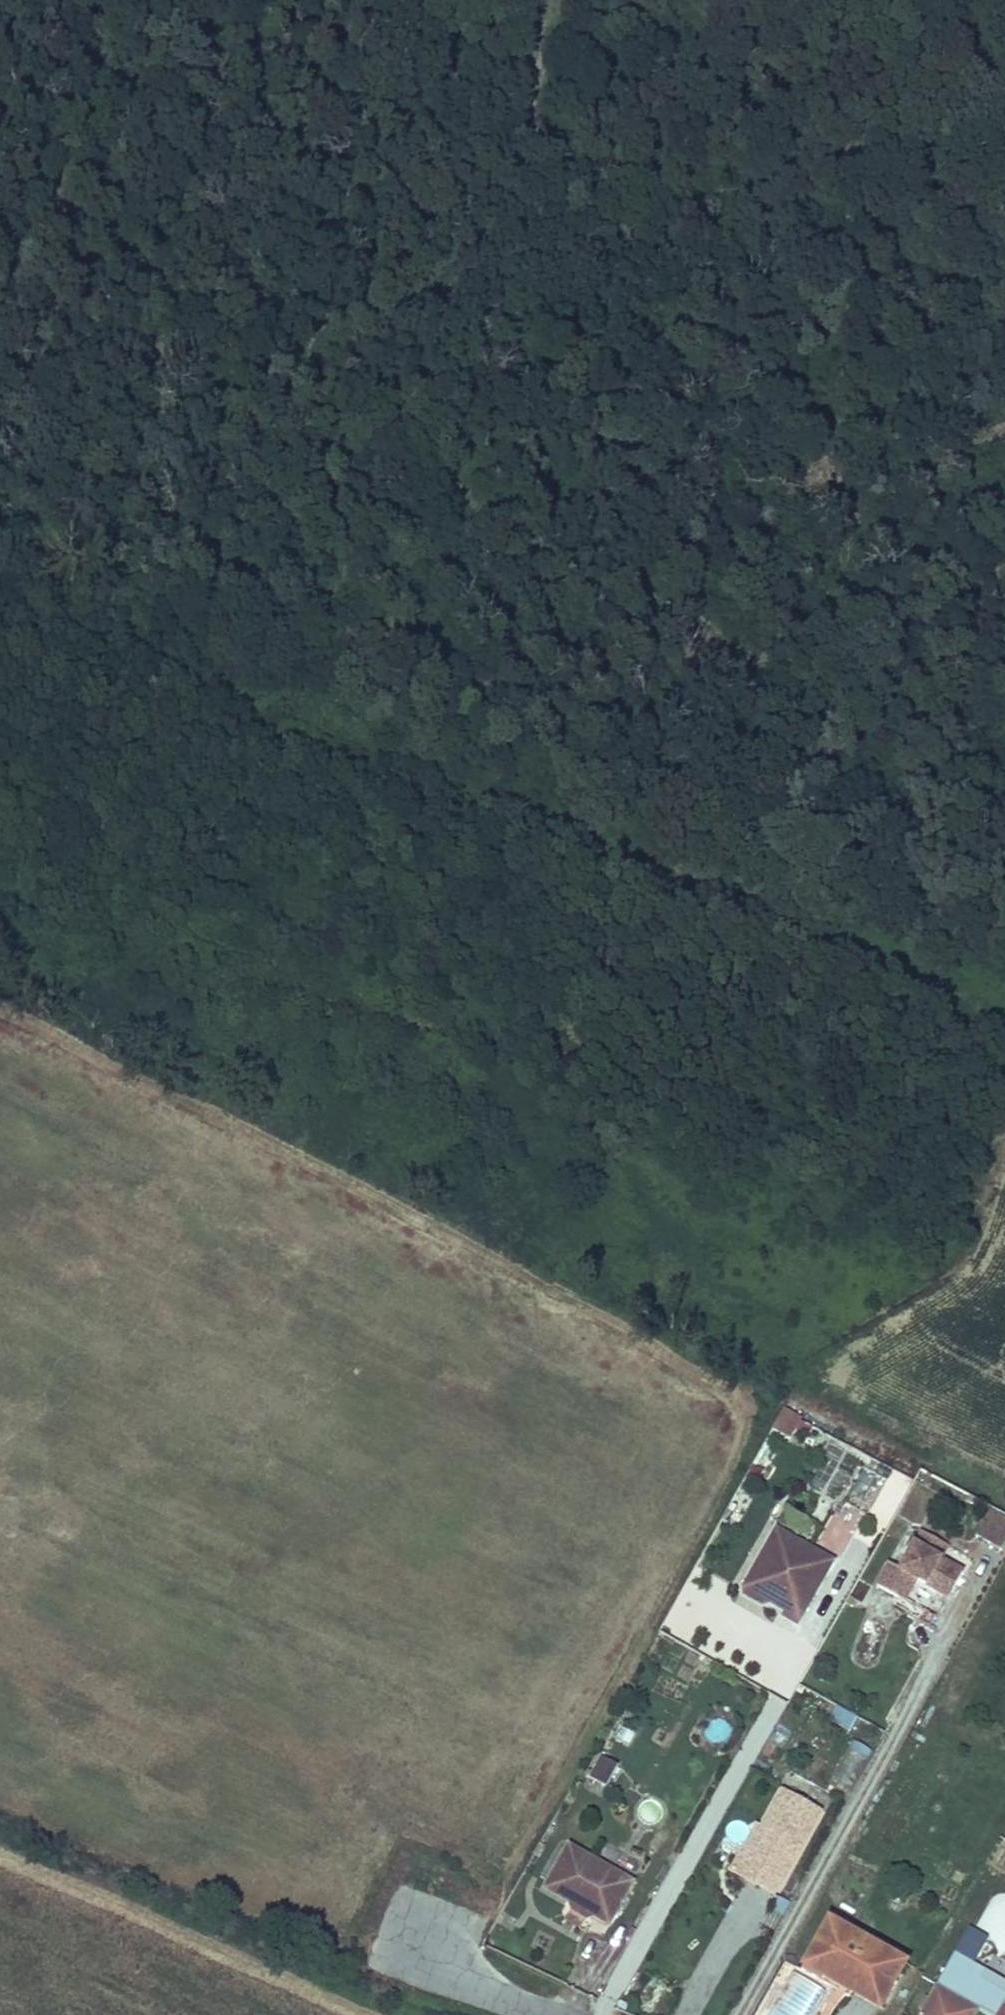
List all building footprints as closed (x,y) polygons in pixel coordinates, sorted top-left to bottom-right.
[(785,1409),(772,1431),(800,1447),(812,1425),(785,1409)] [(1004,1553),(1004,1550),(1004,1517),(992,1510),(976,1538),(1004,1553)] [(795,1541),(770,1526),(758,1547),(770,1554),(774,1546),(787,1554),(795,1541)] [(955,1554),(929,1539),(908,1576),(895,1569),(881,1593),(902,1605),(916,1581),(924,1585),(941,1595),(945,1586),(959,1593),(968,1577),(948,1565),(955,1554)] [(758,1547),(737,1584),(755,1594),(757,1593),(764,1596),(763,1598),(777,1607),(774,1613),(788,1621),(824,1557),(795,1541),(787,1554),(774,1546),(770,1554),(758,1547)] [(902,1605),(910,1609),(924,1585),(916,1581),(902,1605)] [(755,1603),(763,1598),(764,1596),(757,1593),(755,1594),(737,1584),(736,1592),(755,1603)] [(941,1595),(955,1602),(959,1593),(945,1586),(941,1595)] [(835,1727),(850,1734),(857,1718),(842,1711),(835,1727)] [(609,1762),(597,1783),(615,1793),(627,1772),(609,1762)] [(827,1813),(792,1794),(770,1832),(773,1834),(760,1857),(777,1867),(763,1892),(777,1900),(827,1813)] [(765,1829),(738,1877),(763,1892),(777,1867),(760,1857),(773,1834),(770,1832),(765,1829)] [(575,1850),(552,1893),(617,1930),(640,1887),(575,1850)] [(802,1972),(850,1998),(853,1993),(883,2009),(908,1963),(830,1920),(802,1972)] [(958,1955),(925,2014),(977,2014),(978,2013),(983,2014),(1004,2014),(1004,2006),(976,1989),(984,1975),(986,1972),(975,1965),(988,1940),(971,1930),(958,1955)] [(984,1975),(976,1989),(1004,2006),(1004,1987),(984,1975)]
